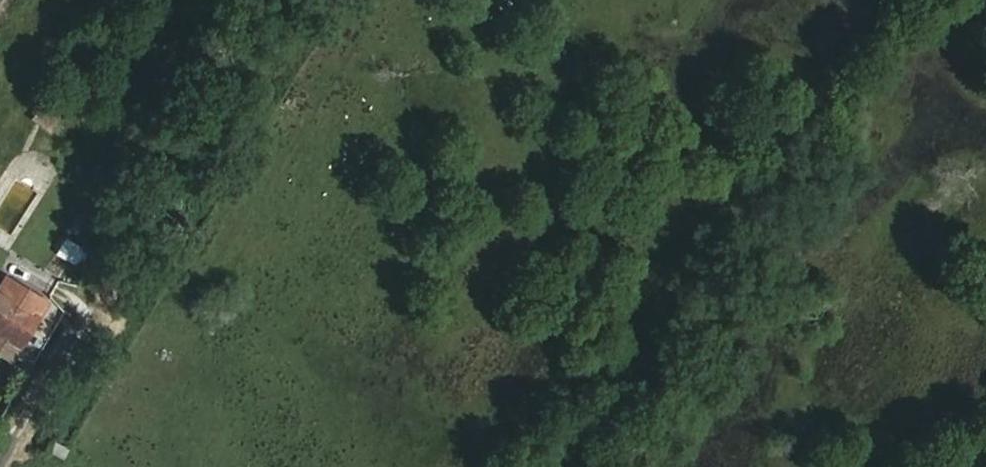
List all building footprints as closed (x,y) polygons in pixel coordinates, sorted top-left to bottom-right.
[(73,264),(81,245),(62,237),(54,257),(73,264)] [(15,242),(0,266),(0,323),(4,325),(45,259),(15,242)] [(49,441),(44,454),(62,460),(67,447),(49,441)]
